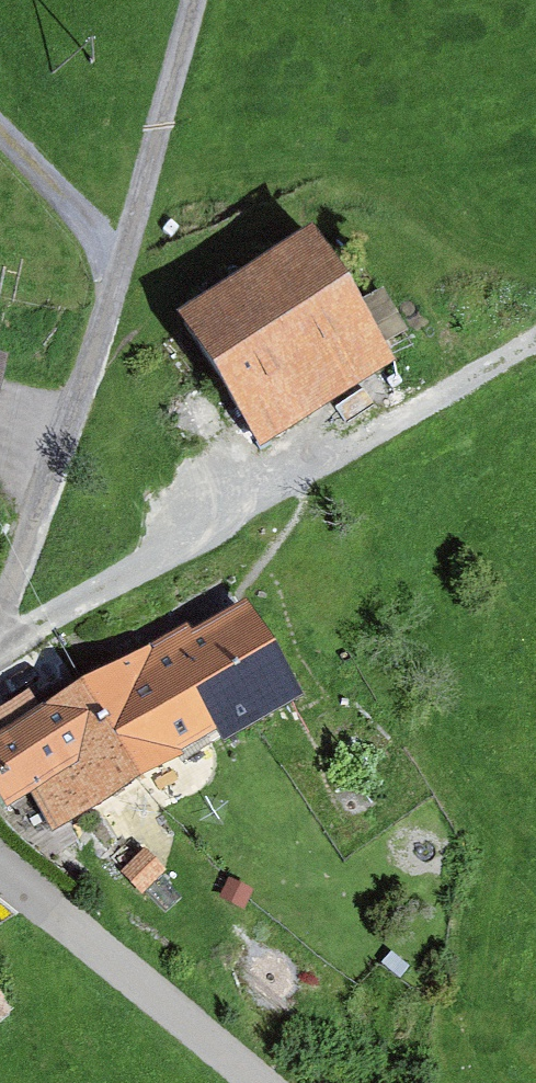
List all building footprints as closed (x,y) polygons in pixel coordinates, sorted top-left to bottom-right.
[(390,365),(306,244),(176,334),(260,455),(390,365)] [(246,615),(0,748),(0,814),(4,821),(31,806),(49,839),(222,745),(228,756),(301,716),(246,615)]
